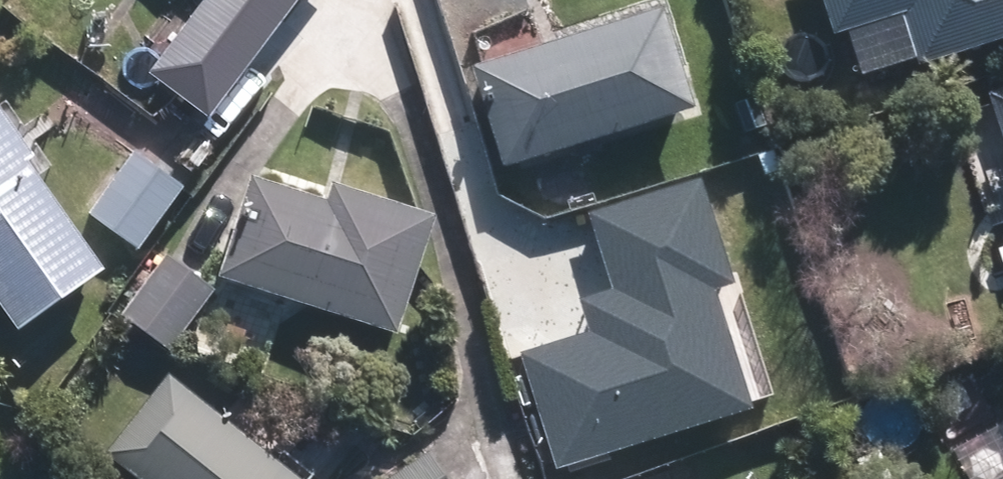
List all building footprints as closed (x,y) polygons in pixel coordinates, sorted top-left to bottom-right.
[(157,78),(203,114),(290,0),(216,0),(157,78)] [(827,38),(901,16),(916,68),(1002,42),(1002,0),(816,0),(827,38)] [(646,32),(476,83),(500,165),(671,114),(646,32)] [(987,106),(1002,161),(1002,102),(987,106)] [(9,330),(79,282),(9,182),(19,175),(0,148),(0,317),(9,330)] [(178,189),(133,156),(95,208),(140,241),(178,189)] [(321,222),(247,196),(217,278),(380,337),(415,241),(326,208),(321,222)] [(201,286),(165,260),(124,316),(160,342),(201,286)] [(160,399),(109,462),(130,478),(261,478),(160,399)] [(397,478),(433,478),(419,462),(397,478)]
